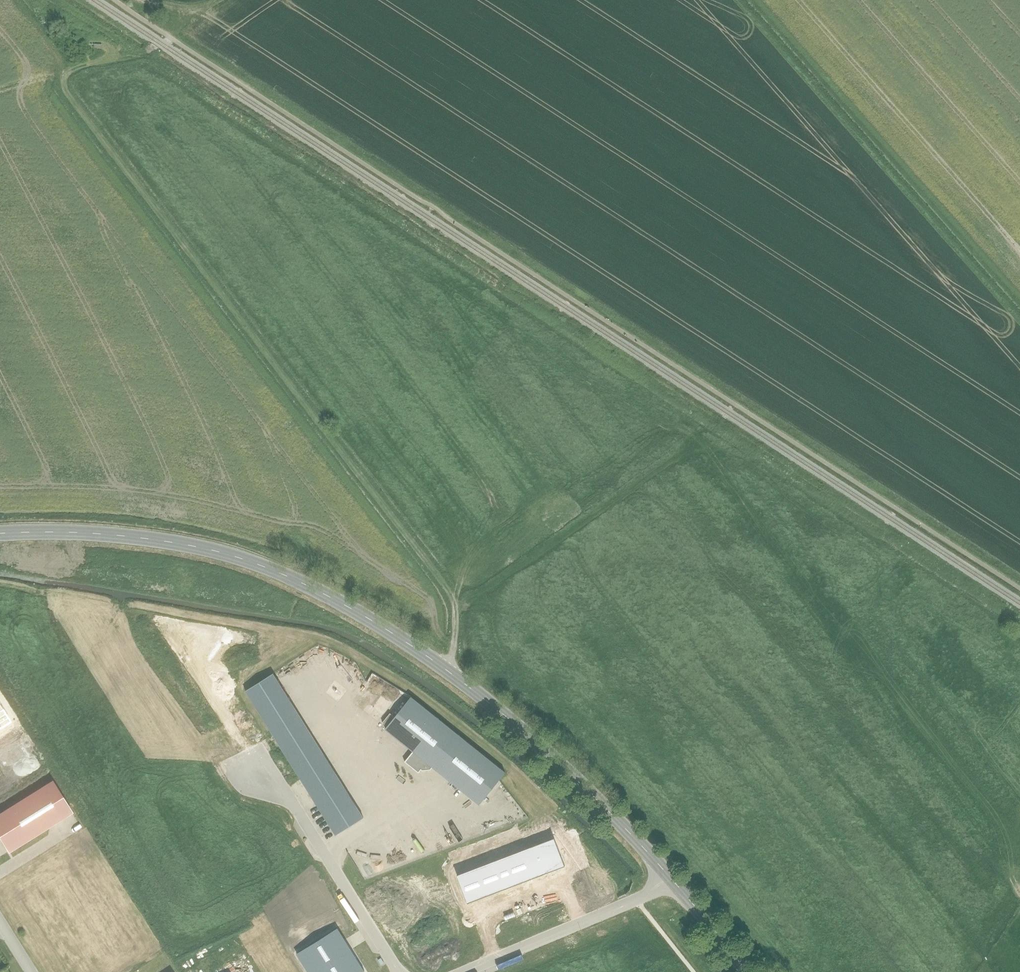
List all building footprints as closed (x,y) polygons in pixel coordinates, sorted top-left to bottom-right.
[(241,691),(330,833),(368,811),(274,672),(241,691)] [(450,778),(480,800),(505,766),(414,694),(384,728),(412,749),(402,759),(419,771),(434,766),(450,778)] [(0,809),(0,835),(9,849),(72,809),(52,777),(0,809)] [(338,925),(296,951),(309,971),(361,971),(366,969),(338,925)]
